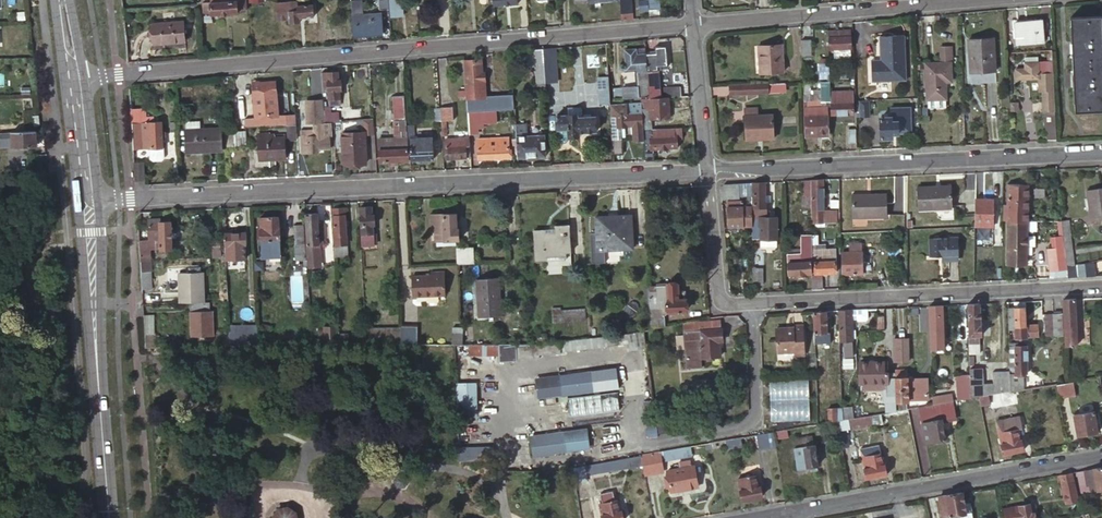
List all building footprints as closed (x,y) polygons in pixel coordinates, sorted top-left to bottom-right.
[(203,13),(209,12),(209,15),(238,13),(237,9),(243,9),(243,0),(209,0),(210,1),(201,2),(203,13)] [(290,22),(300,21),(300,17),(314,16),(312,0),(297,0),(297,1),(288,2),(289,19),(290,22)] [(353,35),(382,33),(381,13),(362,14),(361,0),(350,0),(351,15),(353,35)] [(388,7),(387,0),(377,0),(378,8),(388,7)] [(390,13),(402,12),(401,0),(389,0),(390,13)] [(648,8),(658,8),(657,0),(647,0),(648,8)] [(278,21),(289,19),(288,2),(276,4),(278,21)] [(649,17),(659,16),(658,8),(648,8),(649,17)] [(1075,110),(1101,108),(1101,35),(1101,15),(1070,16),(1075,110)] [(154,22),(156,43),(187,40),(185,19),(154,22)] [(1016,22),(1018,45),(1043,43),(1042,20),(1016,22)] [(829,30),(829,47),(851,46),(850,28),(829,30)] [(906,78),(904,33),(880,34),(881,59),(881,64),(872,65),(872,80),(906,78)] [(968,37),(969,70),(994,69),(993,36),(968,37)] [(800,39),(801,55),(811,54),(811,38),(800,39)] [(782,42),(761,43),(763,71),(784,70),(782,42)] [(656,52),(646,52),(647,69),(655,69),(659,68),(659,65),(668,65),(666,44),(655,46),(656,52)] [(940,46),(941,61),(951,61),(950,46),(940,46)] [(646,52),(636,53),(635,47),(625,48),(627,68),(636,67),(637,85),(624,86),(625,97),(648,96),(646,69),(647,69),(646,52)] [(543,49),(544,69),(551,69),(550,48),(549,48),(543,49)] [(543,49),(534,50),(536,82),(545,81),(544,69),(543,49)] [(1043,98),(1055,98),(1054,89),(1053,89),(1052,59),(1038,60),(1027,60),(1024,60),(1025,67),(1016,67),(1016,77),(1038,77),(1039,90),(1043,89),(1043,98)] [(494,109),(513,108),(512,99),(496,100),(495,96),(484,97),(483,72),(481,73),(481,60),(463,60),(466,111),(475,110),(494,109)] [(925,62),(927,98),(945,97),(944,80),(952,80),(951,61),(941,61),(925,62)] [(328,90),(329,104),(334,103),(340,103),(339,89),(341,89),(341,78),(338,78),(338,70),(321,71),(322,90),(328,90)] [(600,78),(601,95),(609,95),(608,74),(604,75),(604,78),(600,78)] [(648,76),(650,97),(669,96),(671,95),(671,88),(657,89),(656,86),(656,75),(648,76)] [(253,82),(255,117),(266,115),(266,93),(276,93),(275,80),(253,82)] [(785,81),(729,84),(730,93),(771,92),(771,90),(785,90),(785,81)] [(802,82),(803,110),(811,110),(810,81),(802,82)] [(671,88),(671,95),(682,95),(681,85),(656,86),(657,89),(671,88)] [(822,86),(823,109),(823,113),(819,114),(806,114),(806,136),(817,135),(817,131),(828,131),(827,113),(831,113),(830,86),(822,86)] [(831,95),(832,113),(853,112),(852,94),(831,95)] [(392,96),(394,120),(394,121),(404,120),(404,119),(403,95),(392,96)] [(641,97),(642,100),(642,108),(650,108),(651,117),(670,116),(669,96),(650,97),(641,97)] [(927,98),(927,106),(946,105),(945,97),(927,98)] [(859,98),(859,114),(869,113),(868,98),(859,98)] [(1055,98),(1043,98),(1044,110),(1046,110),(1055,109),(1055,98)] [(642,100),(610,103),(611,116),(617,115),(618,126),(633,125),(634,141),(644,140),(644,136),(643,128),(643,124),(642,108),(642,100)] [(323,105),(323,114),(335,114),(334,103),(329,104),(323,104),(323,105)] [(130,115),(139,114),(138,105),(130,105),(130,115)] [(328,135),(330,135),(330,122),(328,122),(324,122),(323,114),(323,105),(315,105),(316,128),(300,129),(301,152),(317,151),(317,146),(328,145),(328,135)] [(440,120),(441,135),(446,134),(445,120),(453,119),(452,106),(440,106),(442,120),(440,120)] [(880,116),(881,137),(892,137),(892,132),(898,132),(912,132),(911,106),(891,107),(891,115),(888,115),(888,112),(883,113),(883,115),(880,116)] [(570,107),(570,113),(578,112),(578,116),(583,115),(582,107),(570,107)] [(642,108),(643,124),(643,128),(651,128),(651,117),(650,108),(642,108)] [(475,110),(466,111),(467,126),(476,126),(476,122),(495,121),(494,109),(475,110)] [(746,115),(748,138),(775,136),(773,112),(757,113),(757,109),(746,110),(746,115)] [(1048,140),(1057,139),(1055,109),(1046,110),(1048,140)] [(557,114),(558,129),(568,128),(569,136),(580,135),(580,131),(596,131),(595,115),(583,115),(578,116),(578,112),(570,113),(557,114)] [(130,115),(132,145),(141,145),(140,136),(139,114),(130,115)] [(146,114),(139,114),(140,136),(150,135),(149,131),(143,132),(142,122),(146,122),(146,114)] [(324,122),(328,122),(328,120),(336,119),(335,114),(323,114),(324,122)] [(255,117),(256,126),(267,125),(266,115),(255,117)] [(266,115),(267,125),(277,124),(277,123),(277,115),(266,115)] [(283,115),(277,115),(277,123),(295,123),(294,115),(283,115)] [(343,131),(344,162),(366,161),(365,133),(374,133),(373,124),(373,117),(364,118),(364,131),(343,131)] [(150,135),(140,136),(141,145),(141,148),(149,147),(162,147),(161,121),(146,122),(142,122),(143,132),(149,131),(150,135)] [(185,121),(185,130),(198,129),(197,121),(185,121)] [(295,123),(287,124),(287,138),(296,138),(295,125),(295,123)] [(407,125),(393,126),(391,126),(392,129),(393,129),(394,129),(394,130),(402,130),(402,140),(393,141),(379,141),(380,149),(379,149),(379,160),(388,160),(397,159),(409,159),(407,137),(407,125)] [(679,127),(654,128),(654,136),(644,136),(644,140),(645,149),(654,148),(660,148),(660,149),(668,148),(668,147),(677,146),(676,135),(680,134),(679,127)] [(848,141),(856,141),(856,127),(848,127),(848,141)] [(186,152),(222,150),(221,128),(198,129),(185,130),(186,152)] [(393,129),(393,141),(402,140),(402,130),(394,130),(394,129),(393,129)] [(38,130),(2,132),(2,141),(15,140),(15,146),(39,145),(38,130)] [(257,133),(258,150),(262,150),(263,159),(285,158),(284,137),(268,138),(268,133),(257,133)] [(522,135),(515,135),(516,156),(524,155),(533,155),(545,154),(544,133),(522,135)] [(414,137),(414,140),(410,141),(411,147),(410,147),(410,159),(432,158),(432,136),(414,137)] [(477,138),(478,158),(509,156),(507,136),(477,138)] [(446,157),(469,156),(468,137),(444,138),(446,157)] [(612,138),(613,154),(623,153),(621,137),(612,138)] [(162,147),(149,147),(150,157),(152,159),(161,159),(163,157),(162,147)] [(645,149),(645,160),(655,160),(654,148),(645,149)] [(133,163),(134,180),(144,179),(143,162),(133,163)] [(812,205),(812,221),(822,221),(839,221),(839,210),(823,210),(823,199),(823,194),(823,178),(812,179),(812,205)] [(802,205),(812,205),(812,179),(804,179),(804,194),(802,194),(802,205)] [(752,225),(752,216),(752,181),(725,182),(721,188),(722,197),(742,197),(742,195),(747,195),(747,205),(742,205),(742,199),(727,199),(728,225),(752,225)] [(754,216),(752,216),(752,225),(755,225),(757,225),(758,225),(758,212),(765,213),(766,201),(764,201),(765,194),(765,181),(753,181),(754,216)] [(1008,183),(1007,219),(1027,219),(1027,183),(1008,183)] [(918,187),(919,210),(954,208),(952,185),(918,187)] [(1091,221),(1101,220),(1101,188),(1087,190),(1091,221)] [(851,193),(852,216),(887,215),(886,192),(851,193)] [(975,198),(974,225),(993,225),(993,198),(975,198)] [(597,249),(604,248),(604,244),(620,243),(620,247),(633,246),(630,199),(594,200),(597,249)] [(359,205),(361,244),(373,243),(373,231),(372,231),(371,223),(374,223),(374,213),(371,213),(371,205),(359,205)] [(333,207),(334,255),(345,254),(344,206),(333,207)] [(319,261),(318,235),(318,219),(317,211),(306,212),(307,261),(319,261)] [(435,240),(436,240),(454,239),(459,239),(459,227),(457,227),(456,212),(435,212),(435,240)] [(295,214),(296,241),(304,241),(303,214),(295,214)] [(259,215),(259,240),(279,239),(279,226),(277,226),(277,215),(259,215)] [(160,217),(150,218),(149,218),(150,238),(156,238),(156,248),(173,247),(172,219),(161,220),(160,217)] [(1007,219),(1007,263),(1026,262),(1027,219),(1007,219)] [(1065,249),(1067,265),(1070,264),(1074,264),(1068,219),(1061,220),(1063,235),(1065,249)] [(535,259),(546,259),(546,254),(566,253),(566,251),(570,251),(569,223),(554,224),(554,227),(555,231),(544,232),(544,228),(533,229),(535,259)] [(223,232),(224,259),(240,258),(239,243),(246,243),(245,231),(223,232)] [(802,233),(802,250),(802,254),(790,254),(790,250),(787,250),(788,273),(810,272),(810,253),(812,253),(812,233),(802,233)] [(990,244),(1002,244),(1002,234),(995,234),(995,238),(990,238),(990,244)] [(1067,268),(1067,265),(1065,249),(1063,235),(1052,236),(1053,247),(1048,247),(1051,269),(1067,268)] [(930,255),(942,255),(947,254),(947,259),(959,259),(959,236),(930,237),(930,255)] [(140,263),(149,262),(151,262),(150,238),(138,239),(140,263)] [(842,251),(842,273),(862,273),(862,250),(861,250),(861,242),(849,242),(849,251),(842,251)] [(210,243),(211,259),(221,259),(220,243),(210,243)] [(450,250),(451,263),(476,261),(476,249),(450,250)] [(813,252),(813,261),(814,260),(815,272),(836,271),(835,249),(831,249),(831,252),(813,252)] [(1070,264),(1067,265),(1067,268),(1068,276),(1077,275),(1094,275),(1094,260),(1074,264),(1070,264)] [(149,262),(140,263),(142,291),(151,291),(149,262)] [(752,267),(751,283),(762,283),(762,267),(752,267)] [(179,273),(180,304),(188,303),(205,303),(203,273),(179,273)] [(412,274),(414,295),(446,293),(445,273),(412,274)] [(474,278),(477,314),(501,313),(497,276),(474,278)] [(648,286),(651,327),(664,324),(663,316),(667,311),(686,310),(685,298),(684,298),(678,298),(678,291),(677,282),(667,283),(667,284),(656,285),(648,286)] [(1075,298),(1063,298),(1065,346),(1077,345),(1075,298)] [(1014,301),(1007,301),(1008,328),(1015,328),(1015,325),(1014,306),(1014,301)] [(967,303),(969,352),(981,351),(980,335),(982,335),(982,323),(980,323),(980,302),(967,303)] [(205,303),(188,303),(189,344),(195,344),(211,344),(210,338),(212,338),(211,312),(208,312),(208,303),(205,303)] [(944,346),(943,335),(942,304),(930,305),(931,332),(930,332),(930,347),(944,346)] [(551,306),(552,320),(585,318),(584,307),(559,309),(559,306),(551,306)] [(1015,337),(1038,335),(1038,322),(1025,323),(1025,306),(1014,306),(1015,325),(1015,328),(1015,337)] [(837,310),(839,341),(844,341),(845,357),(853,356),(850,309),(837,310)] [(825,310),(812,311),(814,347),(817,347),(817,343),(821,343),(821,334),(826,333),(825,310)] [(1053,313),(1054,334),(1063,334),(1061,312),(1053,313)] [(1053,313),(1044,313),(1046,335),(1054,334),(1053,313)] [(153,315),(145,315),(146,329),(153,329),(153,315)] [(719,320),(684,322),(686,367),(702,366),(701,357),(720,355),(719,341),(722,341),(721,328),(720,328),(719,320)] [(774,326),(775,350),(791,349),(791,353),(802,352),(801,322),(790,322),(790,326),(774,326)] [(237,341),(237,343),(254,342),(253,324),(239,325),(240,341),(237,341)] [(400,328),(400,343),(419,344),(420,326),(400,326),(400,328)] [(460,326),(460,343),(468,342),(483,342),(491,342),(491,326),(460,326)] [(366,327),(367,342),(383,342),(400,343),(400,328),(366,327)] [(336,331),(336,341),(346,341),(346,331),(336,331)] [(636,349),(645,348),(643,331),(587,337),(577,338),(564,339),(557,340),(553,340),(544,341),(526,341),(517,341),(517,357),(539,357),(539,353),(561,352),(560,350),(563,350),(627,342),(628,349),(636,349)] [(907,338),(895,339),(896,360),(907,360),(907,338)] [(483,342),(468,342),(469,353),(494,352),(494,348),(499,348),(500,359),(517,358),(517,357),(517,341),(491,342),(483,342)] [(1011,391),(1024,388),(1023,372),(1027,372),(1026,345),(1020,345),(1009,346),(1010,371),(1011,389),(1011,391)] [(860,362),(860,383),(863,383),(889,383),(888,373),(884,373),(884,362),(860,362)] [(989,393),(1001,391),(1011,389),(1010,371),(992,371),(993,383),(982,383),(982,366),(970,367),(970,372),(971,392),(971,396),(979,395),(989,393)] [(616,367),(551,375),(554,395),(619,386),(616,367)] [(898,401),(898,409),(903,408),(908,407),(908,400),(910,400),(910,399),(928,398),(927,376),(909,376),(908,376),(908,368),(896,369),(897,377),(895,377),(896,382),(896,394),(897,401),(898,401)] [(963,392),(971,392),(970,372),(962,372),(963,392)] [(551,375),(535,378),(538,397),(554,395),(551,375)] [(807,376),(769,378),(770,419),(809,418),(807,376)] [(1033,387),(1043,385),(1042,378),(1032,380),(1033,387)] [(1066,381),(1056,383),(1059,396),(1076,394),(1072,380),(1070,380),(1066,381)] [(465,381),(456,382),(458,415),(467,414),(465,381)] [(571,415),(620,409),(617,390),(568,397),(571,415)] [(1001,391),(989,393),(991,402),(1003,399),(1001,391)] [(989,393),(979,395),(981,404),(991,402),(989,393)] [(887,411),(897,409),(897,401),(896,394),(889,395),(886,395),(887,411)] [(932,398),(933,403),(953,399),(958,398),(957,394),(932,398)] [(655,419),(652,398),(644,399),(648,429),(646,429),(647,438),(658,436),(657,434),(657,433),(655,419)] [(933,403),(919,405),(926,442),(946,438),(942,417),(956,415),(953,399),(933,403)] [(829,421),(835,420),(843,419),(842,408),(837,408),(836,407),(828,408),(829,421)] [(842,408),(843,419),(852,417),(854,417),(852,407),(842,408)] [(1074,413),(1078,434),(1098,431),(1094,409),(1074,413)] [(882,412),(871,414),(872,422),(883,420),(882,412)] [(997,418),(1000,431),(1018,427),(1022,425),(1020,413),(997,418)] [(854,417),(852,417),(853,426),(872,422),(871,414),(854,417)] [(663,418),(655,419),(657,433),(665,432),(663,418)] [(1000,431),(1004,452),(1024,448),(1022,438),(1020,439),(1018,427),(1000,431)] [(788,429),(776,431),(777,438),(790,436),(788,429)] [(847,430),(838,432),(840,447),(850,445),(847,430)] [(533,436),(534,454),(549,453),(549,450),(567,448),(590,446),(589,431),(533,436)] [(775,431),(758,434),(760,448),(777,445),(775,431)] [(799,467),(814,465),(819,464),(816,443),(814,444),(813,435),(797,438),(798,447),(796,447),(799,467)] [(741,437),(727,439),(729,448),(743,445),(741,437)] [(861,448),(866,477),(887,473),(885,463),(883,464),(880,444),(861,448)] [(460,446),(460,460),(493,459),(492,445),(460,446)] [(685,446),(677,448),(679,456),(687,455),(685,446)] [(660,451),(661,459),(679,456),(677,448),(676,448),(660,451)] [(641,454),(642,462),(644,473),(663,470),(661,459),(660,451),(647,453),(641,454)] [(573,468),(575,480),(589,478),(588,473),(642,462),(641,454),(573,466),(573,468)] [(679,467),(674,468),(678,489),(699,485),(695,464),(692,465),(691,459),(683,460),(684,466),(679,467)] [(1078,471),(1081,491),(1101,487),(1101,466),(1078,471)] [(668,469),(671,490),(678,489),(674,468),(668,469)] [(1072,472),(1059,474),(1064,499),(1077,497),(1072,472)] [(738,478),(742,498),(762,495),(761,485),(759,485),(757,474),(738,478)] [(602,517),(624,517),(622,508),(620,509),(618,498),(614,499),(613,490),(600,493),(602,502),(598,503),(602,517)] [(943,516),(966,512),(965,505),(962,491),(945,494),(946,497),(939,498),(943,516)] [(275,512),(275,517),(302,517),(303,511),(297,503),(289,500),(280,504),(275,512)] [(1034,512),(1031,513),(1030,505),(1029,503),(1004,508),(1006,517),(1035,517),(1034,512)]
